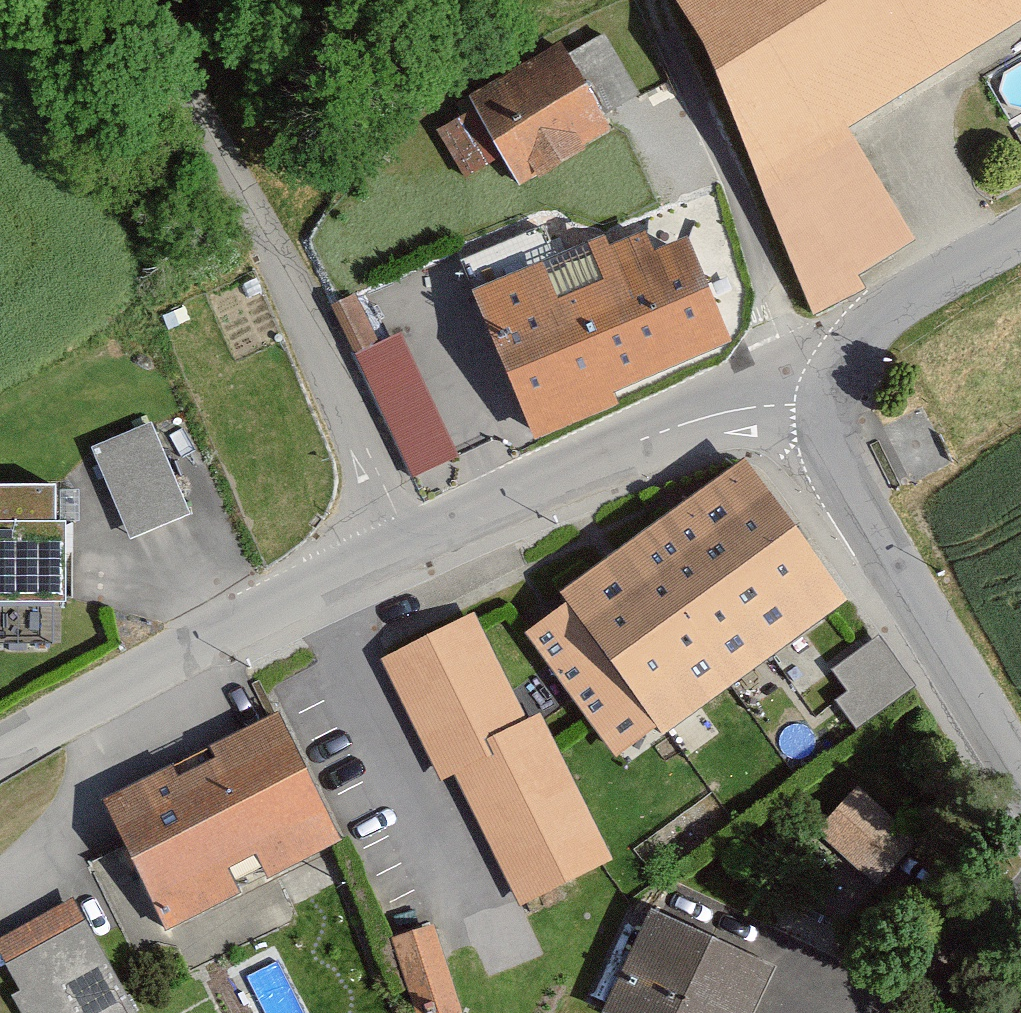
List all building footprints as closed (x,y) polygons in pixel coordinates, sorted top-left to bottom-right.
[(813,311),(857,287),(854,281),(913,249),(851,135),(1020,45),(1020,0),(646,0),(813,311)] [(566,37),(462,88),(509,184),(613,133),(566,37)] [(679,208),(476,291),(531,425),(734,342),(679,208)] [(356,341),(409,468),(456,449),(403,321),(356,341)] [(154,419),(91,445),(130,539),(193,514),(154,419)] [(742,449),(509,618),(613,760),(846,591),(742,449)] [(69,605),(70,489),(0,488),(0,604),(69,605)] [(475,619),(385,662),(442,780),(457,773),(522,909),(611,867),(538,715),(524,721),(475,619)] [(826,663),(861,713),(914,676),(878,626),(826,663)] [(279,706),(101,791),(164,921),(342,836),(279,706)] [(912,813),(849,773),(813,828),(876,869),(912,813)] [(0,923),(0,966),(23,1012),(117,1012),(130,1007),(73,888),(0,923)] [(637,899),(589,999),(619,1012),(754,1012),(777,965),(637,899)] [(381,930),(403,1012),(417,1012),(455,1003),(432,917),(381,930)]
